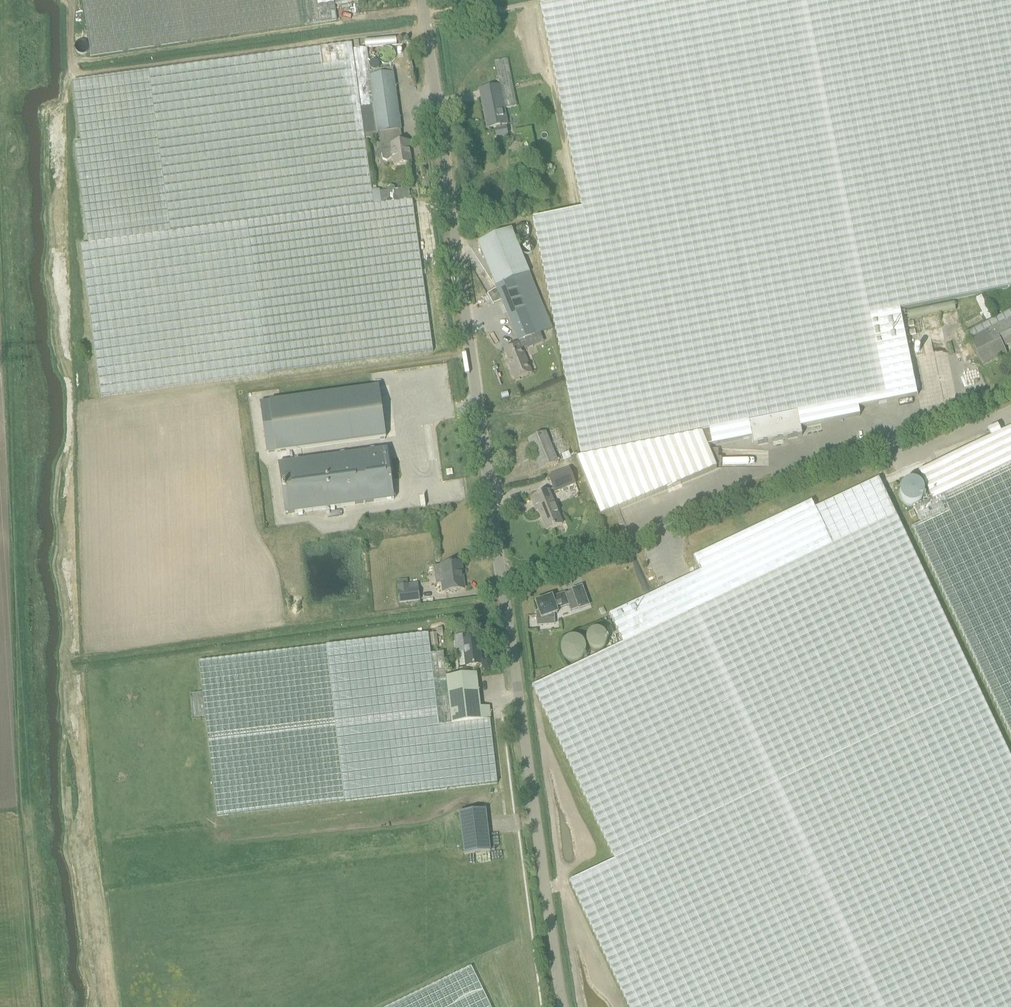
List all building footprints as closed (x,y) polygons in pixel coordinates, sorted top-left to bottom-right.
[(85,9),(92,58),(338,20),(335,5),(358,1),(358,0),(84,0),(85,9)] [(601,515),(717,469),(708,447),(752,438),(753,445),(802,436),(800,428),(860,416),(859,408),(917,396),(901,310),(1010,287),(1010,0),(568,0),(541,6),(582,209),(534,219),(580,457),(577,458),(601,515)] [(397,38),(365,39),(365,47),(397,46),(397,38)] [(354,44),(75,81),(83,141),(77,142),(90,244),(82,245),(103,397),(433,352),(412,200),(411,187),(396,189),(396,187),(391,184),(386,188),(386,190),(378,191),(380,205),(374,205),(365,140),(380,138),(379,133),(386,132),(401,130),(393,73),(369,76),(366,48),(355,50),(354,44)] [(499,86),(480,90),(487,129),(495,128),(497,140),(509,137),(506,125),(507,125),(504,109),(516,106),(508,60),(507,60),(495,63),(499,86)] [(392,149),(381,151),(383,160),(387,161),(391,158),(393,158),(394,166),(411,164),(408,142),(391,144),(392,149)] [(512,228),(478,242),(497,288),(497,289),(487,295),(493,305),(502,301),(519,342),(523,340),(552,328),(512,228)] [(971,338),(984,365),(1008,353),(1004,345),(1010,342),(1010,317),(971,338)] [(519,342),(504,348),(509,361),(508,361),(516,380),(532,373),(523,351),(526,349),(523,340),(519,342)] [(571,457),(542,386),(511,399),(540,470),(571,457)] [(379,387),(260,403),(267,453),(380,438),(385,437),(386,437),(379,387)] [(1010,738),(1010,428),(1001,432),(997,425),(987,430),(991,437),(918,471),(932,500),(914,509),(921,523),(912,528),(1010,738)] [(295,462),(278,464),(285,514),(394,500),(387,449),(375,451),(370,451),(345,455),(341,456),(298,461),(295,462)] [(569,469),(548,477),(554,492),(575,483),(569,469)] [(533,686),(615,860),(569,881),(629,1006),(1010,1006),(1010,759),(878,479),(814,509),(811,502),(693,557),(700,572),(609,615),(623,643),(533,686)] [(907,507),(927,500),(919,479),(900,486),(907,507)] [(548,491),(531,498),(536,511),(538,510),(546,531),(562,524),(548,491)] [(441,565),(434,566),(436,584),(442,583),(443,591),(464,589),(461,563),(451,564),(441,565)] [(398,581),(399,603),(420,600),(418,583),(408,585),(408,580),(398,581)] [(588,605),(582,586),(572,590),(579,608),(588,605)] [(568,605),(564,594),(552,598),(552,597),(547,598),(540,600),(540,601),(536,602),(539,611),(536,612),(537,619),(554,618),(554,614),(558,613),(556,609),(568,605)] [(529,624),(537,622),(536,615),(528,617),(529,624)] [(436,633),(429,634),(430,646),(438,645),(436,633)] [(206,718),(218,816),(344,801),(497,783),(490,720),(491,720),(490,707),(481,708),(476,674),(446,678),(444,655),(432,656),(430,646),(429,634),(199,660),(203,693),(190,695),(193,720),(206,718)] [(466,666),(481,664),(478,639),(465,640),(465,636),(454,637),(456,652),(464,651),(466,666)] [(485,809),(459,812),(464,855),(490,852),(485,809)] [(388,1006),(491,1006),(471,967),(388,1006)]
